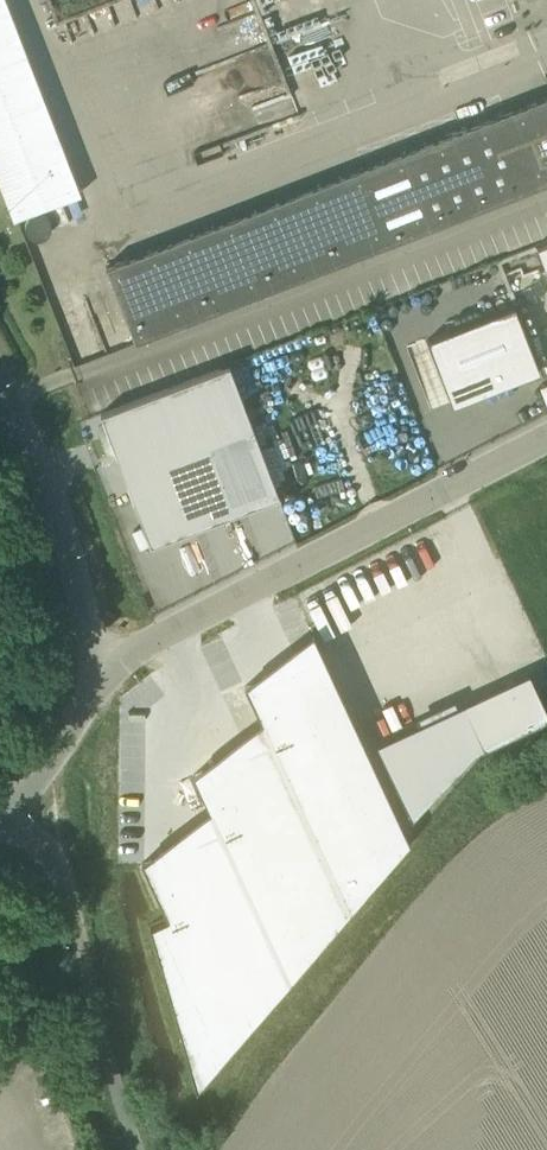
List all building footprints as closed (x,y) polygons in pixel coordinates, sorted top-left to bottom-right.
[(13,218),(80,193),(5,0),(0,0),(0,184),(13,218)] [(106,266),(135,341),(546,182),(546,95),(106,266)] [(535,245),(546,275),(546,240),(535,245)] [(451,405),(540,370),(514,304),(426,338),(451,405)] [(101,413),(110,437),(112,436),(119,454),(117,455),(151,543),(154,542),(153,541),(171,534),(172,535),(176,534),(175,532),(183,529),(184,531),(199,525),(198,523),(216,516),(217,518),(241,509),(240,507),(258,500),(259,502),(279,494),(229,363),(101,413)] [(322,650),(245,685),(270,738),(349,911),(410,840),(322,650)] [(546,719),(546,711),(529,673),(463,703),(375,745),(412,819),(475,752),(484,748),(546,719)] [(270,738),(193,773),(218,827),(289,981),(349,911),(270,738)] [(218,827),(142,862),(167,917),(150,925),(196,1089),(289,981),(218,827)]
